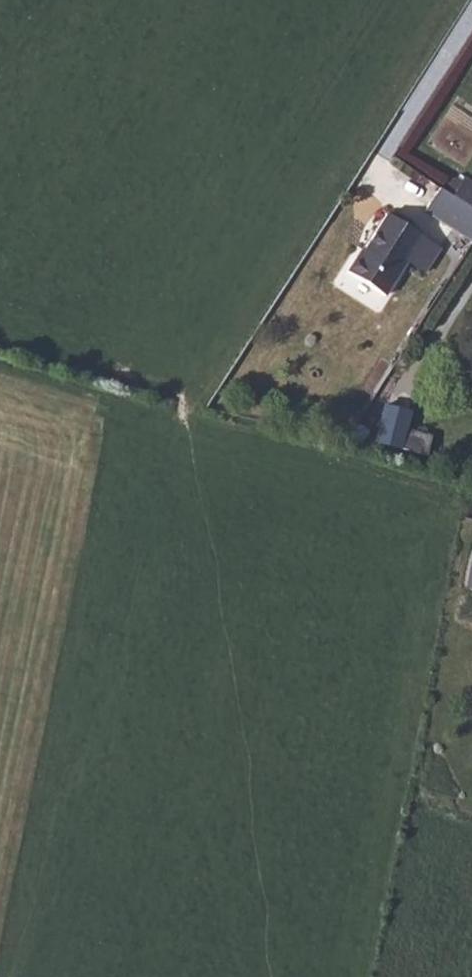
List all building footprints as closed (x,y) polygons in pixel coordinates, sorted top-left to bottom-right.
[(440,188),(425,210),(471,240),(471,183),(464,178),(452,196),(440,188)] [(424,238),(385,212),(345,271),(386,298),(424,238)] [(382,403),(373,441),(426,453),(432,435),(406,428),(411,409),(382,403)]
